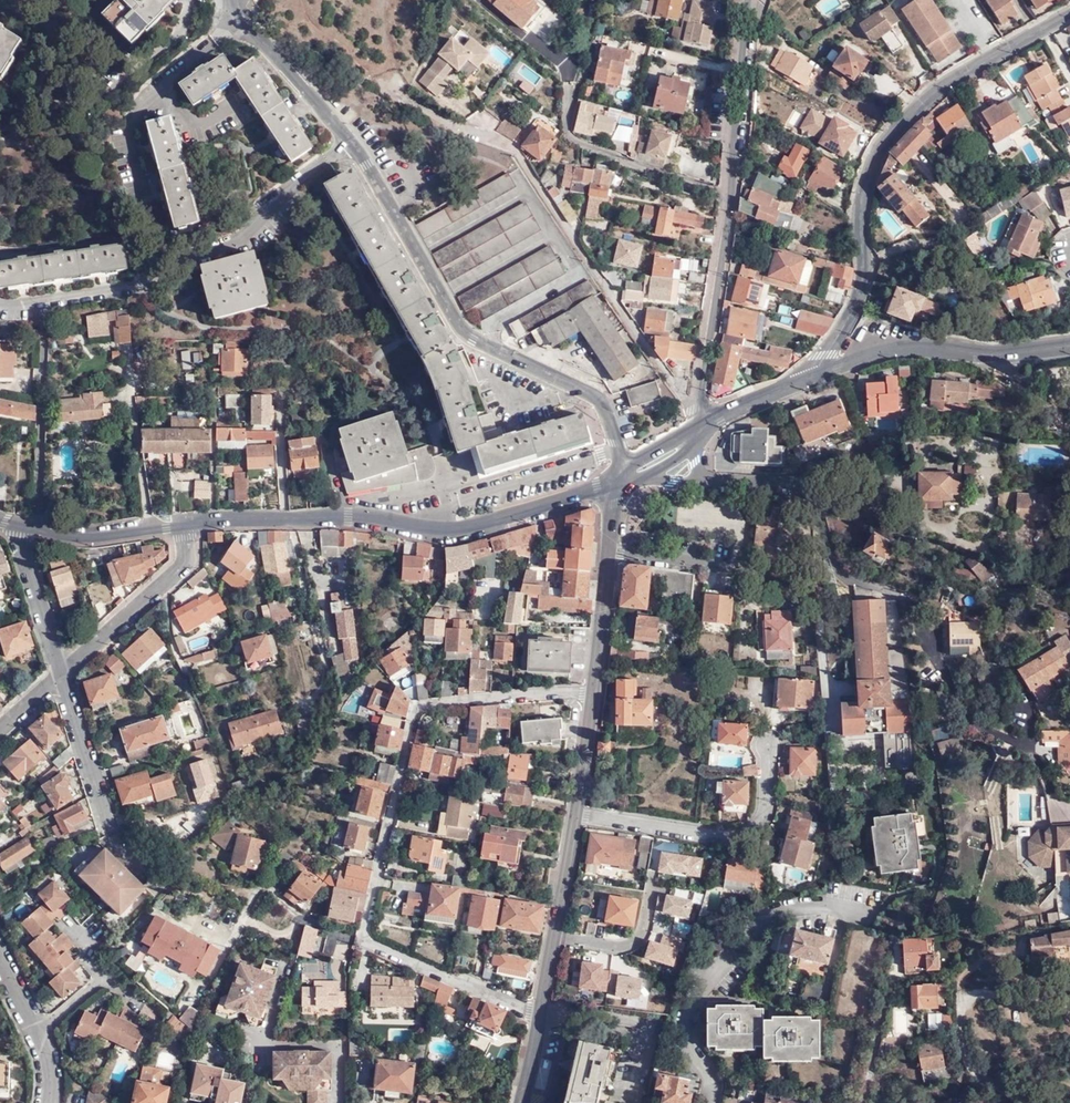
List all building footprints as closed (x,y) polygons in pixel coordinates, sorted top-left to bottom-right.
[(103,16),(132,43),(173,0),(118,0),(103,16)] [(523,28),(532,16),(536,19),(545,8),(536,0),(489,0),(523,28)] [(647,13),(677,19),(682,0),(650,0),(647,13)] [(958,46),(950,33),(951,33),(929,0),(917,0),(902,9),(927,48),(929,48),(936,59),(958,46)] [(1001,24),(1016,14),(1011,6),(1013,4),(1011,0),(985,0),(1001,24)] [(1037,9),(1052,0),(1031,0),(1037,9)] [(706,35),(708,29),(712,6),(693,1),(690,16),(684,15),(679,41),(707,48),(709,36),(706,35)] [(891,28),(901,22),(891,6),(860,27),(871,42),(873,43),(879,39),(878,37),(882,34),(885,37),(884,43),(893,55),(904,48),(891,28)] [(28,33),(9,22),(11,19),(4,15),(2,18),(0,17),(0,81),(28,33)] [(454,66),(458,69),(467,59),(476,66),(488,53),(470,38),(462,47),(451,38),(439,53),(441,55),(419,81),(437,95),(447,83),(442,79),(449,71),(446,69),(451,63),(454,65),(454,66)] [(601,46),(594,81),(606,83),(609,72),(622,75),(625,60),(629,60),(631,52),(601,46)] [(961,50),(958,46),(936,59),(940,64),(961,50)] [(867,63),(846,48),(834,67),(853,80),(859,72),(861,74),(867,63)] [(808,77),(814,68),(787,52),(785,55),(781,51),(773,63),(778,66),(776,69),(806,87),(811,79),(808,77)] [(233,72),(223,57),(206,68),(204,65),(194,72),(196,74),(179,85),(193,106),(214,92),(235,78),(250,100),(276,139),(291,162),(312,149),(299,131),(301,130),(296,122),(294,123),(271,88),(273,87),(267,78),(266,79),(253,59),(233,72)] [(1043,109),(1048,106),(1049,106),(1061,99),(1056,89),(1058,87),(1052,77),(1049,79),(1047,76),(1051,74),(1045,64),(1024,76),(1029,85),(1037,100),(1043,109)] [(846,89),(850,81),(834,71),(829,78),(846,89)] [(609,72),(606,83),(620,86),(622,75),(609,72)] [(672,80),(662,78),(654,108),(682,115),(690,85),(679,83),(680,78),(673,76),(672,80)] [(1034,101),(1037,100),(1029,85),(1026,86),(1034,101)] [(1037,122),(1016,95),(994,107),(992,104),(975,114),(982,126),(980,128),(988,142),(990,140),(998,154),(1011,146),(1005,136),(1026,124),(1028,128),(1037,122)] [(1051,105),(1048,106),(1054,116),(1052,116),(1051,115),(1045,118),(1044,120),(1050,130),(1052,131),(1058,127),(1057,125),(1060,124),(1069,140),(1069,139),(1069,109),(1069,107),(1066,108),(1061,99),(1051,105)] [(596,129),(599,129),(611,133),(614,121),(593,115),(594,108),(584,105),(584,104),(580,103),(574,130),(591,135),(596,129)] [(938,145),(939,146),(941,149),(965,134),(968,139),(977,134),(960,106),(936,121),(949,138),(938,145)] [(478,122),(497,129),(501,117),(482,110),(478,122)] [(891,154),(900,162),(905,167),(924,146),(931,138),(923,129),(935,119),(930,115),(922,119),(891,154)] [(176,228),(198,222),(191,193),(193,193),(190,184),(188,185),(178,146),(181,146),(178,138),(176,138),(171,118),(148,124),(155,147),(168,198),(176,228)] [(521,131),(506,119),(497,132),(514,142),(521,131)] [(849,127),(836,119),(821,143),(843,156),(856,135),(847,130),(849,127)] [(556,140),(538,128),(523,148),(540,162),(556,140)] [(651,155),(665,158),(671,136),(652,131),(650,138),(642,136),(641,142),(639,141),(636,150),(651,155)] [(980,139),(977,134),(968,139),(972,144),(980,139)] [(931,138),(924,146),(931,153),(939,146),(938,145),(931,138)] [(797,175),(809,151),(798,145),(790,160),(786,158),(781,167),(797,175)] [(555,150),(551,162),(558,164),(561,152),(555,150)] [(881,175),(877,188),(899,214),(904,211),(917,227),(929,218),(889,171),(900,162),(891,154),(881,175)] [(649,163),(663,167),(665,158),(651,155),(649,163)] [(830,193),(844,171),(826,159),(808,187),(816,192),(821,187),(830,193)] [(566,167),(562,185),(571,187),(570,190),(589,193),(590,185),(592,171),(566,167)] [(593,170),(592,171),(590,185),(589,193),(590,195),(586,217),(596,218),(599,205),(603,202),(604,198),(607,198),(612,174),(593,170)] [(589,435),(583,415),(555,424),(555,422),(548,424),(549,426),(510,437),(509,435),(504,437),(500,427),(497,428),(491,414),(478,417),(475,408),(472,408),(464,384),(468,383),(461,363),(451,342),(448,344),(440,330),(443,328),(436,316),(432,318),(415,288),(418,286),(412,273),(408,275),(389,241),(392,240),(386,229),(382,231),(363,198),(367,197),(361,186),(357,188),(348,172),(326,185),(339,208),(362,249),(385,289),(396,308),(410,331),(422,352),(432,375),(437,388),(448,422),(458,453),(476,448),(484,472),(514,463),(565,447),(590,439),(589,435)] [(517,186),(509,172),(417,224),(425,238),(517,186)] [(741,198),(739,212),(756,219),(767,193),(774,196),(777,197),(783,184),(765,176),(759,172),(753,188),(754,188),(749,201),(741,198)] [(1017,190),(1024,198),(1033,191),(1024,179),(1014,186),(1017,190)] [(1069,215),(1069,188),(1053,192),(1059,219),(1067,217),(1067,216),(1069,215)] [(555,189),(549,192),(553,198),(558,195),(555,189)] [(984,226),(1024,198),(1017,190),(978,219),(984,226)] [(1032,211),(1044,203),(1035,190),(1033,191),(1024,198),(1032,211)] [(767,193),(756,219),(791,234),(800,206),(794,204),(789,215),(779,211),(781,205),(772,202),(774,196),(767,193)] [(783,199),(777,197),(774,196),(772,202),(781,205),(783,199)] [(794,204),(783,199),(781,205),(779,211),(789,215),(794,204)] [(566,200),(557,205),(569,223),(577,217),(566,200)] [(449,282),(542,230),(526,202),(434,254),(449,282)] [(660,209),(647,206),(646,211),(652,212),(651,217),(658,218),(660,209)] [(660,209),(658,218),(656,234),(671,236),(674,224),(694,227),(696,216),(660,209)] [(1009,248),(1021,253),(1028,256),(1033,258),(1039,244),(1035,242),(1044,224),(1024,215),(1021,218),(1018,227),(1011,224),(1007,232),(1014,235),(1011,240),(1005,237),(999,249),(1006,252),(1009,248)] [(696,216),(694,227),(701,229),(704,218),(696,216)] [(1018,227),(1021,218),(1015,216),(1011,224),(1018,227)] [(271,240),(283,227),(271,217),(260,230),(271,240)] [(641,241),(631,240),(632,232),(615,230),(611,263),(638,266),(641,241)] [(193,247),(191,237),(178,240),(181,250),(193,247)] [(970,251),(979,246),(973,237),(964,243),(970,251)] [(812,249),(796,244),(794,249),(810,254),(812,249)] [(566,274),(551,245),(458,297),(466,311),(473,307),(482,321),(566,274)] [(123,246),(100,249),(100,247),(91,248),(91,250),(65,254),(65,252),(55,253),(55,256),(30,260),(29,257),(18,258),(19,262),(0,264),(0,288),(23,284),(62,278),(99,273),(127,269),(123,246)] [(983,252),(979,246),(970,251),(974,257),(983,252)] [(1020,258),(1021,253),(1009,248),(1006,252),(1020,258)] [(665,260),(666,252),(655,251),(654,258),(665,260)] [(753,280),(804,294),(812,268),(811,265),(810,261),(777,252),(771,273),(743,266),(741,274),(754,278),(753,280)] [(257,263),(254,253),(226,260),(201,266),(204,278),(206,278),(209,290),(206,291),(208,299),(211,298),(214,310),(213,310),(215,320),(267,306),(265,297),(264,297),(256,264),(257,263)] [(672,280),(679,280),(681,262),(665,260),(654,258),(651,277),(672,280)] [(829,262),(816,259),(815,264),(826,268),(829,262)] [(829,262),(826,268),(835,271),(837,265),(829,262)] [(840,287),(851,291),(851,289),(853,278),(854,270),(837,265),(835,271),(833,277),(842,279),(840,287)] [(702,274),(691,272),(689,281),(701,283),(702,274)] [(645,276),(644,289),(650,290),(649,299),(669,301),(672,280),(651,277),(645,276)] [(1007,290),(1012,302),(1021,300),(1025,314),(1057,303),(1049,281),(1046,282),(1044,277),(1007,290)] [(759,308),(766,285),(740,278),(733,301),(759,308)] [(626,280),(625,289),(641,292),(643,283),(626,280)] [(1002,286),(998,280),(990,283),(995,290),(1000,288),(1002,286)] [(553,348),(581,332),(568,311),(593,296),(598,293),(590,281),(511,325),(519,339),(528,334),(529,335),(533,333),(541,346),(549,341),(553,348)] [(771,287),(766,285),(759,308),(764,309),(771,287)] [(625,289),(623,289),(621,298),(630,300),(643,301),(644,292),(641,292),(625,289)] [(998,294),(1005,304),(1012,302),(1007,290),(1002,292),(998,294)] [(829,291),(827,300),(840,304),(842,295),(829,291)] [(884,312),(911,322),(914,313),(916,309),(921,311),(924,301),(897,291),(893,303),(888,301),(884,312)] [(568,311),(581,332),(615,382),(641,366),(593,296),(568,311)] [(643,301),(630,300),(629,307),(642,309),(643,301)] [(921,311),(936,317),(940,307),(924,301),(921,311)] [(866,310),(877,315),(879,310),(869,305),(866,310)] [(761,314),(734,307),(728,333),(755,339),(761,314)] [(85,316),(87,336),(110,334),(110,337),(117,337),(118,344),(125,343),(120,343),(118,311),(126,310),(126,309),(116,309),(85,316)] [(647,309),(644,335),(645,336),(650,337),(670,341),(671,331),(667,331),(669,312),(647,309)] [(127,315),(126,315),(126,310),(118,311),(120,343),(125,343),(129,343),(127,315)] [(817,325),(831,328),(836,320),(820,315),(817,325)] [(797,330),(823,337),(827,333),(831,328),(817,325),(800,320),(797,330)] [(73,330),(59,331),(60,344),(74,342),(73,330)] [(996,342),(1005,341),(1004,333),(995,334),(996,342)] [(745,339),(725,335),(715,383),(734,388),(741,359),(744,348),(738,347),(739,344),(744,345),(745,339)] [(667,342),(650,337),(649,339),(653,340),(653,343),(656,343),(655,351),(662,360),(667,356),(696,361),(698,346),(667,342)] [(300,352),(307,349),(307,343),(298,346),(300,352)] [(16,344),(0,345),(0,378),(14,377),(13,366),(17,365),(16,344)] [(222,345),(211,345),(211,355),(221,355),(222,345)] [(741,359),(747,360),(785,368),(790,365),(794,351),(773,346),(770,354),(744,348),(741,359)] [(248,350),(224,349),(223,371),(247,372),(248,350)] [(281,352),(255,360),(255,369),(280,361),(279,357),(281,356),(281,352)] [(868,383),(870,413),(902,412),(899,376),(888,377),(888,382),(868,383)] [(654,382),(627,390),(633,408),(659,400),(654,382)] [(976,383),(976,387),(969,386),(969,385),(931,382),(929,400),(930,400),(930,408),(942,409),(943,402),(967,404),(968,396),(991,398),(992,395),(1003,396),(1004,390),(995,385),(976,383)] [(271,388),(254,389),(253,424),(270,424),(271,388)] [(112,414),(110,390),(81,392),(81,398),(59,400),(59,402),(59,405),(59,410),(60,420),(105,417),(105,414),(112,414)] [(237,421),(246,421),(245,395),(227,395),(227,407),(237,407),(237,421)] [(170,397),(138,397),(138,409),(170,409),(170,397)] [(36,405),(0,399),(0,415),(15,418),(22,420),(36,422),(36,405)] [(851,429),(840,400),(809,412),(807,408),(793,414),(804,444),(838,430),(839,433),(851,429)] [(50,403),(50,411),(59,410),(59,405),(59,402),(50,403)] [(395,425),(391,414),(366,422),(340,431),(343,439),(344,439),(354,471),(344,475),(350,491),(426,479),(430,477),(433,472),(434,468),(427,448),(403,455),(393,426),(395,425)] [(0,415),(0,421),(36,428),(36,422),(22,420),(15,418),(0,415)] [(143,430),(142,452),(211,452),(211,430),(207,430),(199,430),(199,418),(171,418),(171,430),(143,430)] [(247,436),(247,431),(247,423),(216,422),(217,442),(236,441),(247,441),(247,436)] [(300,428),(283,432),(284,437),(301,434),(300,428)] [(790,447),(782,447),(774,447),(774,436),(768,435),(768,430),(752,430),(752,436),(732,436),(732,453),(741,462),(789,464),(790,447)] [(277,445),(276,432),(247,431),(247,436),(253,436),(253,439),(263,439),(263,438),(271,438),(272,445),(273,445),(277,445)] [(319,467),(315,440),(291,443),(294,469),(319,467)] [(274,468),(273,445),(272,445),(247,446),(247,448),(247,458),(248,463),(248,466),(248,469),(274,468)] [(801,445),(792,449),(798,464),(809,460),(805,449),(803,450),(801,445)] [(247,448),(242,448),(242,453),(239,453),(240,461),(242,461),(242,464),(248,463),(247,458),(247,448)] [(322,453),(324,470),(335,469),(333,451),(322,453)] [(449,470),(464,465),(460,453),(445,457),(449,470)] [(235,501),(249,501),(248,469),(248,466),(218,466),(218,473),(224,472),(225,476),(235,476),(235,482),(235,501)] [(975,474),(975,469),(964,469),(964,479),(969,479),(975,474)] [(941,510),(941,502),(958,501),(958,476),(919,474),(919,501),(921,500),(921,509),(941,510)] [(194,498),(211,498),(211,481),(195,481),(194,498)] [(882,505),(878,492),(867,495),(872,509),(882,505)] [(1016,518),(1049,521),(1051,496),(1018,493),(1016,518)] [(592,551),(595,512),(592,509),(545,523),(547,543),(551,541),(566,543),(565,549),(592,551)] [(773,520),(761,519),(757,561),(778,564),(777,566),(789,567),(791,536),(786,535),(787,513),(774,511),(773,520)] [(507,547),(508,550),(528,556),(536,526),(506,535),(506,538),(507,545),(507,547)] [(221,541),(220,531),(207,532),(207,541),(221,541)] [(292,544),(290,531),(258,532),(259,546),(261,546),(266,576),(275,575),(277,588),(292,586),(289,566),(286,548),(286,544),(292,544)] [(351,540),(358,541),(358,533),(351,532),(334,531),(320,531),(322,556),(351,557),(351,540)] [(372,543),(374,535),(364,533),(358,533),(358,541),(372,543)] [(893,546),(873,534),(862,551),(873,559),(876,555),(883,560),(884,559),(888,561),(891,556),(888,554),(893,546)] [(506,548),(507,547),(507,545),(506,538),(491,543),(495,554),(491,555),(487,541),(483,542),(468,546),(473,566),(485,563),(486,567),(485,577),(494,577),(495,555),(506,551),(506,550),(506,548)] [(430,559),(432,547),(406,541),(404,554),(403,580),(423,581),(424,558),(430,559)] [(136,575),(147,571),(146,567),(157,563),(156,561),(164,556),(163,547),(152,550),(150,543),(142,545),(140,546),(142,553),(139,554),(112,561),(105,562),(115,586),(121,583),(137,577),(136,575)] [(239,576),(252,558),(253,556),(234,543),(221,564),(239,576)] [(473,566),(468,546),(464,547),(446,549),(447,574),(445,588),(448,588),(450,582),(455,583),(457,571),(474,568),(473,566)] [(590,571),(592,551),(565,549),(565,551),(554,550),(554,546),(551,546),(551,550),(548,550),(546,567),(563,569),(590,571)] [(294,547),(286,548),(289,566),(298,565),(294,547)] [(8,568),(3,551),(0,553),(0,570),(8,568)] [(992,576),(973,554),(965,561),(984,584),(992,576)] [(60,600),(79,594),(67,557),(49,562),(53,572),(50,573),(60,600)] [(258,561),(252,558),(239,576),(238,578),(244,582),(258,561)] [(444,562),(437,560),(435,565),(439,566),(439,577),(443,578),(444,562)] [(522,584),(537,586),(537,576),(538,567),(527,565),(522,584)] [(971,572),(952,565),(950,574),(968,580),(971,572)] [(690,599),(693,574),(632,566),(628,567),(625,570),(623,573),(620,606),(645,609),(648,578),(663,579),(661,596),(690,599)] [(8,568),(0,570),(0,578),(11,574),(8,568)] [(207,576),(203,568),(188,582),(193,588),(207,576)] [(587,599),(590,571),(563,569),(562,574),(555,573),(555,582),(562,583),(561,590),(549,589),(549,585),(540,584),(540,586),(539,595),(587,599)] [(522,586),(505,584),(505,592),(509,592),(521,593),(522,586)] [(539,598),(539,595),(540,586),(537,586),(522,584),(522,586),(521,593),(524,594),(528,594),(528,597),(539,598)] [(335,611),(338,638),(342,637),(344,651),(345,659),(346,659),(357,657),(351,608),(343,609),(340,591),(330,592),(331,602),(330,602),(331,612),(335,611)] [(521,593),(509,592),(503,623),(514,623),(516,624),(525,624),(526,610),(522,610),(524,594),(521,593)] [(82,604),(79,594),(60,600),(62,606),(72,603),(74,606),(82,604)] [(227,610),(217,594),(216,595),(214,597),(209,600),(206,594),(174,613),(185,633),(204,623),(204,619),(227,610)] [(592,600),(587,599),(539,595),(539,598),(538,609),(547,611),(547,609),(579,612),(580,609),(591,610),(592,600)] [(732,598),(704,595),(701,622),(728,625),(732,598)] [(905,673),(906,664),(886,665),(884,600),(854,602),(858,682),(857,682),(858,703),(841,705),(843,736),(885,734),(911,732),(911,726),(917,725),(916,709),(910,709),(910,701),(908,701),(907,673),(905,673)] [(281,604),(275,606),(276,610),(290,621),(281,604)] [(697,618),(698,606),(689,604),(689,608),(682,607),(682,615),(691,617),(697,618)] [(682,615),(682,607),(666,605),(665,614),(676,615),(682,615)] [(275,606),(272,607),(275,624),(290,621),(276,610),(275,606)] [(275,624),(272,607),(267,608),(271,625),(275,624)] [(473,613),(473,612),(456,611),(456,610),(432,609),(425,619),(444,620),(453,620),(466,621),(472,621),(473,613)] [(657,619),(658,613),(657,612),(647,611),(631,609),(627,636),(632,636),(635,617),(657,619)] [(765,622),(767,661),(793,660),(790,621),(792,621),(791,612),(771,613),(771,622),(765,622)] [(481,614),(473,613),(472,621),(480,621),(481,614)] [(676,615),(665,614),(664,622),(675,623),(675,621),(676,615)] [(635,617),(632,636),(652,638),(652,641),(658,642),(658,634),(656,633),(657,619),(635,617)] [(444,620),(425,619),(423,620),(424,625),(414,627),(413,628),(413,630),(410,631),(411,635),(423,633),(424,636),(443,635),(444,620)] [(466,629),(466,621),(453,620),(453,629),(466,629)] [(980,621),(950,621),(950,652),(970,651),(970,646),(980,646),(980,621)] [(6,657),(20,652),(19,649),(33,645),(26,622),(0,630),(0,637),(6,657)] [(514,623),(503,623),(503,632),(513,632),(514,623)] [(166,645),(151,629),(123,654),(142,674),(147,669),(144,664),(166,645)] [(470,629),(466,629),(453,629),(448,629),(447,660),(469,661),(470,629)] [(412,642),(411,635),(410,631),(391,647),(396,653),(381,661),(390,677),(409,667),(411,670),(416,668),(414,656),(412,647),(405,651),(403,649),(412,642)] [(264,658),(273,655),(280,653),(274,633),(233,645),(241,670),(265,663),(264,658)] [(1052,693),(1044,680),(1069,665),(1068,662),(1069,661),(1069,641),(1066,634),(1055,641),(1053,639),(1048,642),(1052,649),(1018,670),(1025,680),(1038,701),(1052,693)] [(512,659),(513,637),(496,636),(495,658),(512,659)] [(569,670),(571,642),(554,641),(554,639),(546,639),(546,641),(528,640),(526,667),(569,670)] [(181,654),(187,652),(183,640),(177,642),(181,651),(181,654)] [(614,657),(645,660),(647,652),(616,649),(617,642),(610,642),(608,657),(614,657)] [(184,660),(185,662),(196,664),(205,662),(205,661),(216,657),(214,651),(203,654),(203,653),(184,660)] [(345,659),(344,651),(333,655),(344,691),(353,679),(346,659),(345,659)] [(478,652),(471,652),(469,691),(474,691),(485,691),(487,670),(486,670),(479,669),(480,661),(478,660),(478,652)] [(732,660),(742,661),(742,653),(733,652),(732,660)] [(103,662),(114,674),(124,665),(113,653),(103,662)] [(344,691),(333,655),(330,656),(342,692),(344,691)] [(731,669),(741,670),(742,661),(732,660),(731,669)] [(374,662),(371,665),(365,671),(368,674),(377,666),(374,662)] [(421,669),(416,669),(418,700),(428,699),(425,669),(421,669)] [(1025,680),(1018,670),(1015,672),(1022,682),(1025,680)] [(116,695),(109,673),(83,682),(90,708),(102,705),(100,700),(116,695)] [(814,682),(775,679),(774,693),(777,693),(776,706),(811,709),(814,682)] [(634,695),(634,680),(616,680),(615,725),(650,726),(650,702),(631,701),(631,695),(634,695)] [(451,681),(442,681),(442,697),(451,696),(451,681)] [(378,691),(371,709),(383,714),(385,710),(406,717),(410,701),(397,687),(395,686),(391,696),(378,691)] [(374,689),(367,708),(371,709),(378,691),(374,689)] [(179,704),(166,708),(168,715),(182,711),(179,704)] [(498,705),(481,706),(480,755),(486,755),(504,753),(508,752),(508,747),(492,747),(492,751),(483,751),(483,746),(484,746),(484,733),(488,733),(488,727),(509,729),(510,704),(501,704),(501,711),(498,711),(498,705)] [(481,706),(471,707),(468,738),(463,738),(461,752),(480,755),(481,706)] [(283,733),(276,710),(230,723),(237,746),(283,733)] [(161,715),(119,729),(126,752),(148,744),(169,738),(168,735),(172,734),(169,724),(164,725),(161,715)] [(62,736),(45,717),(30,729),(47,748),(62,736)] [(371,723),(380,725),(395,729),(397,721),(385,719),(382,718),(381,720),(373,717),(371,723)] [(560,733),(559,719),(520,721),(522,740),(539,739),(539,742),(551,741),(552,744),(559,744),(558,739),(560,739),(559,733),(560,733)] [(746,736),(755,735),(753,723),(747,723),(747,725),(722,725),(722,720),(712,720),(712,726),(719,726),(718,743),(737,744),(738,746),(742,746),(743,744),(746,744),(746,736)] [(403,730),(395,729),(380,725),(371,723),(363,722),(362,730),(378,733),(376,745),(399,749),(403,730)] [(432,731),(418,728),(415,743),(429,745),(432,731)] [(1043,730),(1043,742),(1059,742),(1060,762),(1069,762),(1069,729),(1043,730)] [(938,753),(958,751),(956,730),(936,732),(938,753)] [(886,742),(912,740),(911,732),(885,734),(886,742)] [(213,745),(210,737),(194,742),(196,751),(204,748),(213,745)] [(597,751),(611,751),(611,741),(599,740),(597,751)] [(887,768),(913,767),(912,740),(886,742),(887,768)] [(45,758),(30,741),(5,762),(19,779),(45,758)] [(148,744),(126,752),(129,760),(151,753),(148,744)] [(399,749),(376,745),(375,752),(397,756),(399,749)] [(480,755),(461,752),(415,745),(412,758),(410,767),(431,771),(430,773),(447,776),(459,778),(461,768),(459,767),(461,760),(474,762),(474,767),(481,768),(480,755)] [(204,748),(196,751),(190,752),(193,759),(206,755),(204,748)] [(816,750),(791,749),(790,774),(793,774),(795,777),(801,777),(803,775),(814,775),(816,750)] [(504,753),(504,758),(509,758),(507,776),(525,779),(528,754),(508,752),(504,753)] [(504,753),(486,755),(486,761),(504,760),(504,758),(504,753)] [(59,770),(71,759),(67,754),(54,764),(55,765),(59,770)] [(391,784),(395,766),(381,763),(377,781),(391,784)] [(110,769),(112,776),(127,771),(125,764),(110,769)] [(41,786),(59,770),(55,765),(38,781),(41,786)] [(311,766),(304,765),(294,778),(295,780),(291,785),(294,787),(311,766)] [(907,784),(921,783),(920,772),(906,772),(907,784)] [(148,781),(146,773),(117,782),(125,805),(154,796),(156,804),(176,797),(169,775),(148,781)] [(446,783),(447,776),(430,773),(428,779),(446,783)] [(62,774),(44,786),(58,808),(73,798),(66,787),(70,784),(70,781),(66,774),(62,774)] [(377,781),(355,776),(354,783),(389,790),(391,784),(377,781)] [(521,782),(481,777),(482,790),(494,792),(494,788),(506,789),(505,794),(504,802),(528,805),(530,788),(521,786),(521,782)] [(252,795),(245,779),(233,784),(240,801),(252,795)] [(725,805),(730,805),(732,803),(747,803),(748,781),(722,780),(722,781),(716,781),(716,792),(722,793),(722,802),(724,802),(725,805)] [(384,793),(362,788),(356,814),(379,818),(384,793)] [(479,802),(450,797),(446,826),(447,827),(446,837),(468,840),(469,830),(475,831),(479,802)] [(65,835),(79,827),(76,821),(86,816),(80,804),(56,816),(65,835)] [(482,812),(506,815),(506,808),(483,804),(482,812)] [(12,812),(15,817),(20,812),(17,808),(12,812)] [(792,816),(787,837),(809,842),(815,815),(790,809),(789,815),(792,816)] [(913,821),(912,813),(875,818),(876,826),(872,827),(878,866),(881,865),(882,873),(920,868),(918,860),(922,860),(919,839),(916,821),(913,821)] [(76,821),(79,827),(89,822),(86,816),(76,821)] [(262,849),(264,841),(240,836),(239,838),(233,833),(235,831),(236,828),(228,821),(215,836),(225,844),(232,846),(236,849),(231,871),(256,877),(262,849)] [(371,827),(350,823),(344,847),(364,852),(365,849),(367,849),(369,841),(367,840),(371,827)] [(1054,865),(1053,848),(1065,848),(1066,872),(1069,872),(1069,823),(1050,824),(1046,828),(1037,829),(1037,841),(1027,841),(1028,856),(1039,866),(1054,865)] [(519,841),(516,864),(520,864),(524,841),(526,842),(528,832),(494,826),(492,834),(505,836),(504,838),(519,841)] [(1018,835),(1029,835),(1029,826),(1017,827),(1018,835)] [(29,832),(26,829),(25,828),(22,830),(23,832),(19,835),(20,838),(29,832)] [(1027,841),(1037,841),(1037,829),(1027,841)] [(482,858),(516,864),(519,841),(504,838),(505,836),(492,834),(483,833),(481,845),(484,846),(482,858)] [(635,850),(633,850),(630,850),(631,841),(591,834),(586,864),(599,866),(599,863),(619,866),(619,868),(630,870),(632,856),(634,856),(635,850)] [(164,836),(155,845),(166,855),(174,845),(164,836)] [(225,844),(215,836),(212,839),(227,853),(232,846),(225,844)] [(443,841),(413,836),(410,853),(410,856),(415,860),(431,863),(429,869),(444,872),(448,851),(441,849),(443,841)] [(44,849),(58,845),(55,837),(42,841),(44,849)] [(641,837),(638,854),(648,856),(651,839),(641,837)] [(808,868),(814,843),(809,842),(787,837),(781,862),(808,868)] [(28,838),(0,855),(0,861),(7,871),(37,853),(28,838)] [(969,846),(984,847),(985,840),(969,839),(969,846)] [(283,850),(275,844),(270,850),(269,852),(277,858),(283,850)] [(657,870),(699,876),(703,850),(661,844),(657,870)] [(157,897),(168,885),(156,874),(145,884),(135,876),(132,878),(118,864),(121,861),(107,848),(101,854),(99,853),(87,861),(91,865),(83,873),(95,884),(92,886),(103,896),(106,894),(125,913),(149,888),(157,897)] [(293,858),(283,850),(277,858),(274,863),(282,870),(289,863),(293,858)] [(306,854),(300,863),(305,867),(306,868),(310,862),(313,864),(315,861),(306,854)] [(356,857),(354,865),(372,869),(373,861),(356,857)] [(729,858),(726,879),(754,883),(753,889),(762,890),(765,874),(756,873),(757,865),(754,865),(754,862),(729,858)] [(91,865),(87,861),(86,860),(75,871),(91,887),(92,886),(95,884),(83,873),(91,865)] [(132,878),(135,876),(121,861),(118,864),(132,878)] [(300,863),(297,861),(294,866),(297,868),(302,871),(305,867),(300,863)] [(325,881),(328,876),(313,864),(310,862),(306,868),(325,881)] [(354,865),(348,864),(346,871),(340,870),(338,879),(331,877),(328,876),(325,881),(329,885),(334,886),(366,894),(372,869),(354,865)] [(308,903),(325,881),(306,868),(305,867),(302,871),(297,878),(283,896),(294,904),(300,897),(308,903)] [(302,871),(297,868),(293,874),(297,878),(302,871)] [(42,892),(56,882),(50,875),(37,886),(42,892)] [(452,885),(468,888),(470,878),(454,875),(452,885)] [(754,883),(726,879),(724,888),(752,893),(753,889),(754,883)] [(51,983),(54,987),(62,997),(64,999),(82,983),(74,974),(82,967),(77,961),(75,962),(67,953),(75,946),(64,933),(57,939),(49,930),(55,925),(53,921),(58,917),(61,920),(67,914),(62,908),(71,899),(56,881),(56,882),(42,892),(40,895),(47,903),(23,922),(31,932),(37,938),(31,944),(31,946),(39,954),(58,977),(51,983)] [(461,889),(432,885),(427,919),(454,923),(454,919),(456,920),(461,889)] [(364,905),(366,894),(334,886),(328,917),(354,922),(356,911),(358,903),(364,905)] [(658,888),(653,910),(697,920),(702,897),(658,888)] [(424,895),(409,892),(408,903),(404,903),(402,913),(412,915),(414,905),(423,906),(424,895)] [(122,916),(125,913),(106,894),(103,896),(102,897),(122,916)] [(615,894),(614,898),(603,896),(598,925),(608,927),(609,921),(635,926),(639,903),(633,902),(634,897),(615,894)] [(493,929),(498,901),(474,896),(470,924),(493,929)] [(539,931),(543,907),(503,900),(499,924),(539,931)] [(175,959),(188,935),(186,934),(154,917),(141,942),(148,946),(162,953),(163,954),(172,959),(174,960),(175,959)] [(29,934),(31,932),(23,922),(21,924),(29,934)] [(770,949),(777,951),(783,928),(776,926),(770,949)] [(305,927),(298,954),(297,955),(310,957),(317,929),(305,927)] [(783,928),(777,951),(777,953),(828,965),(834,940),(808,933),(808,929),(802,927),(801,932),(783,928)] [(853,1018),(870,930),(854,927),(836,1015),(853,1018)] [(1063,931),(1055,933),(1042,936),(1042,937),(1032,939),(1033,956),(1056,954),(1056,945),(1069,944),(1069,929),(1063,931)] [(204,976),(217,951),(188,935),(175,959),(174,960),(180,963),(195,971),(204,976)] [(930,942),(930,938),(902,939),(904,975),(918,973),(917,966),(925,965),(925,971),(939,970),(939,956),(927,957),(926,943),(930,942)] [(642,958),(673,964),(676,945),(646,939),(642,958)] [(37,956),(39,954),(31,946),(29,948),(37,956)] [(145,952),(160,960),(163,954),(162,953),(148,946),(145,952)] [(584,950),(582,958),(601,962),(602,953),(584,950)] [(126,962),(137,970),(143,961),(132,953),(126,962)] [(499,965),(529,971),(530,960),(501,953),(500,956),(494,954),(492,964),(499,965)] [(478,962),(475,975),(483,978),(486,965),(486,963),(478,962)] [(176,969),(191,978),(195,971),(180,963),(176,969)] [(639,995),(642,972),(579,964),(576,987),(639,995)] [(275,981),(277,969),(264,965),(261,973),(241,965),(229,997),(225,1008),(241,1014),(245,1015),(250,1026),(257,1029),(260,1028),(262,1021),(261,1020),(265,1007),(267,1003),(258,1000),(261,993),(269,996),(275,981)] [(483,978),(490,981),(492,966),(486,965),(483,978)] [(528,977),(529,971),(499,965),(498,971),(528,977)] [(282,971),(277,969),(275,981),(269,996),(267,1002),(270,1003),(271,999),(282,971)] [(456,989),(426,976),(423,987),(438,994),(435,1008),(444,1012),(452,994),(453,995),(456,989)] [(414,1007),(414,981),(406,981),(405,978),(373,977),(373,1006),(414,1007)] [(339,1007),(339,993),(339,982),(327,982),(327,985),(327,989),(316,988),(303,988),(303,1006),(339,1007)] [(945,991),(944,983),(909,987),(910,1015),(920,1014),(920,1008),(936,1007),(935,991),(945,991)] [(62,997),(54,987),(52,989),(60,998),(62,997)] [(267,1002),(269,996),(261,993),(258,1000),(267,1003),(267,1002)] [(225,1008),(229,997),(227,997),(222,999),(217,1014),(231,1019),(241,1014),(225,1008)] [(499,1027),(506,1012),(474,997),(469,1010),(474,1012),(471,1019),(476,1020),(472,1029),(493,1040),(496,1035),(497,1034),(500,1033),(501,1030),(499,1027)] [(771,1057),(771,1060),(811,1061),(811,1057),(819,1057),(819,1019),(811,1019),(811,1016),(789,1016),(771,1016),(771,1019),(763,1019),(763,1007),(755,1008),(754,1004),(732,1004),(715,1004),(715,1007),(706,1007),(706,1045),(716,1045),(715,1049),(755,1049),(755,1046),(763,1046),(763,1057),(771,1057)] [(188,1006),(178,1017),(190,1027),(198,1011),(188,1006)] [(76,1031),(77,1032),(87,1037),(95,1041),(99,1034),(136,1052),(146,1031),(136,1025),(140,1016),(125,1008),(121,1017),(110,1012),(110,1010),(103,1007),(98,1016),(86,1011),(76,1031)] [(269,1013),(265,1007),(261,1020),(262,1021),(260,1028),(264,1026),(269,1013)] [(163,1026),(175,1035),(182,1027),(183,1024),(172,1015),(163,1026)] [(942,1030),(951,1026),(949,1015),(941,1016),(942,1030)] [(175,1035),(187,1045),(190,1033),(182,1027),(175,1035)] [(430,1036),(417,1044),(414,1065),(379,1060),(375,1089),(387,1090),(387,1095),(398,1097),(399,1091),(408,1093),(412,1093),(414,1079),(416,1065),(425,1066),(430,1036)] [(600,1089),(605,1090),(612,1062),(608,1061),(610,1052),(613,1053),(614,1049),(611,1049),(611,1047),(583,1041),(569,1102),(598,1102),(600,1089)] [(925,1084),(955,1079),(953,1068),(944,1069),(940,1042),(919,1046),(925,1084)] [(892,1046),(880,1053),(878,1061),(881,1060),(894,1053),(892,1046)] [(327,1092),(327,1081),(332,1080),(332,1054),(309,1054),(308,1053),(302,1053),(295,1053),(294,1054),(274,1054),(274,1082),(283,1081),(287,1084),(308,1085),(308,1092),(308,1102),(327,1102),(327,1092)] [(12,1061),(0,1060),(0,1087),(11,1087),(12,1061)] [(244,1083),(221,1078),(222,1070),(197,1064),(191,1092),(210,1097),(209,1102),(240,1102),(244,1083)] [(143,1066),(140,1083),(136,1082),(132,1102),(163,1102),(168,1080),(159,1078),(161,1070),(143,1066)] [(692,1098),(695,1098),(699,1078),(659,1069),(658,1074),(690,1080),(688,1093),(692,1093),(692,1098)] [(970,1076),(964,1072),(958,1080),(964,1084),(970,1076)] [(692,1098),(692,1093),(688,1093),(690,1080),(658,1074),(657,1074),(653,1093),(654,1097),(657,1100),(660,1102),(691,1102),(692,1098)] [(412,1093),(408,1093),(407,1099),(415,1100),(417,1080),(414,1079),(412,1093)] [(290,1092),(308,1092),(308,1085),(287,1084),(283,1081),(283,1086),(290,1092)] [(105,1098),(89,1085),(86,1102),(104,1102),(105,1098)] [(766,1091),(764,1102),(796,1102),(792,1102),(793,1096),(766,1091)]
